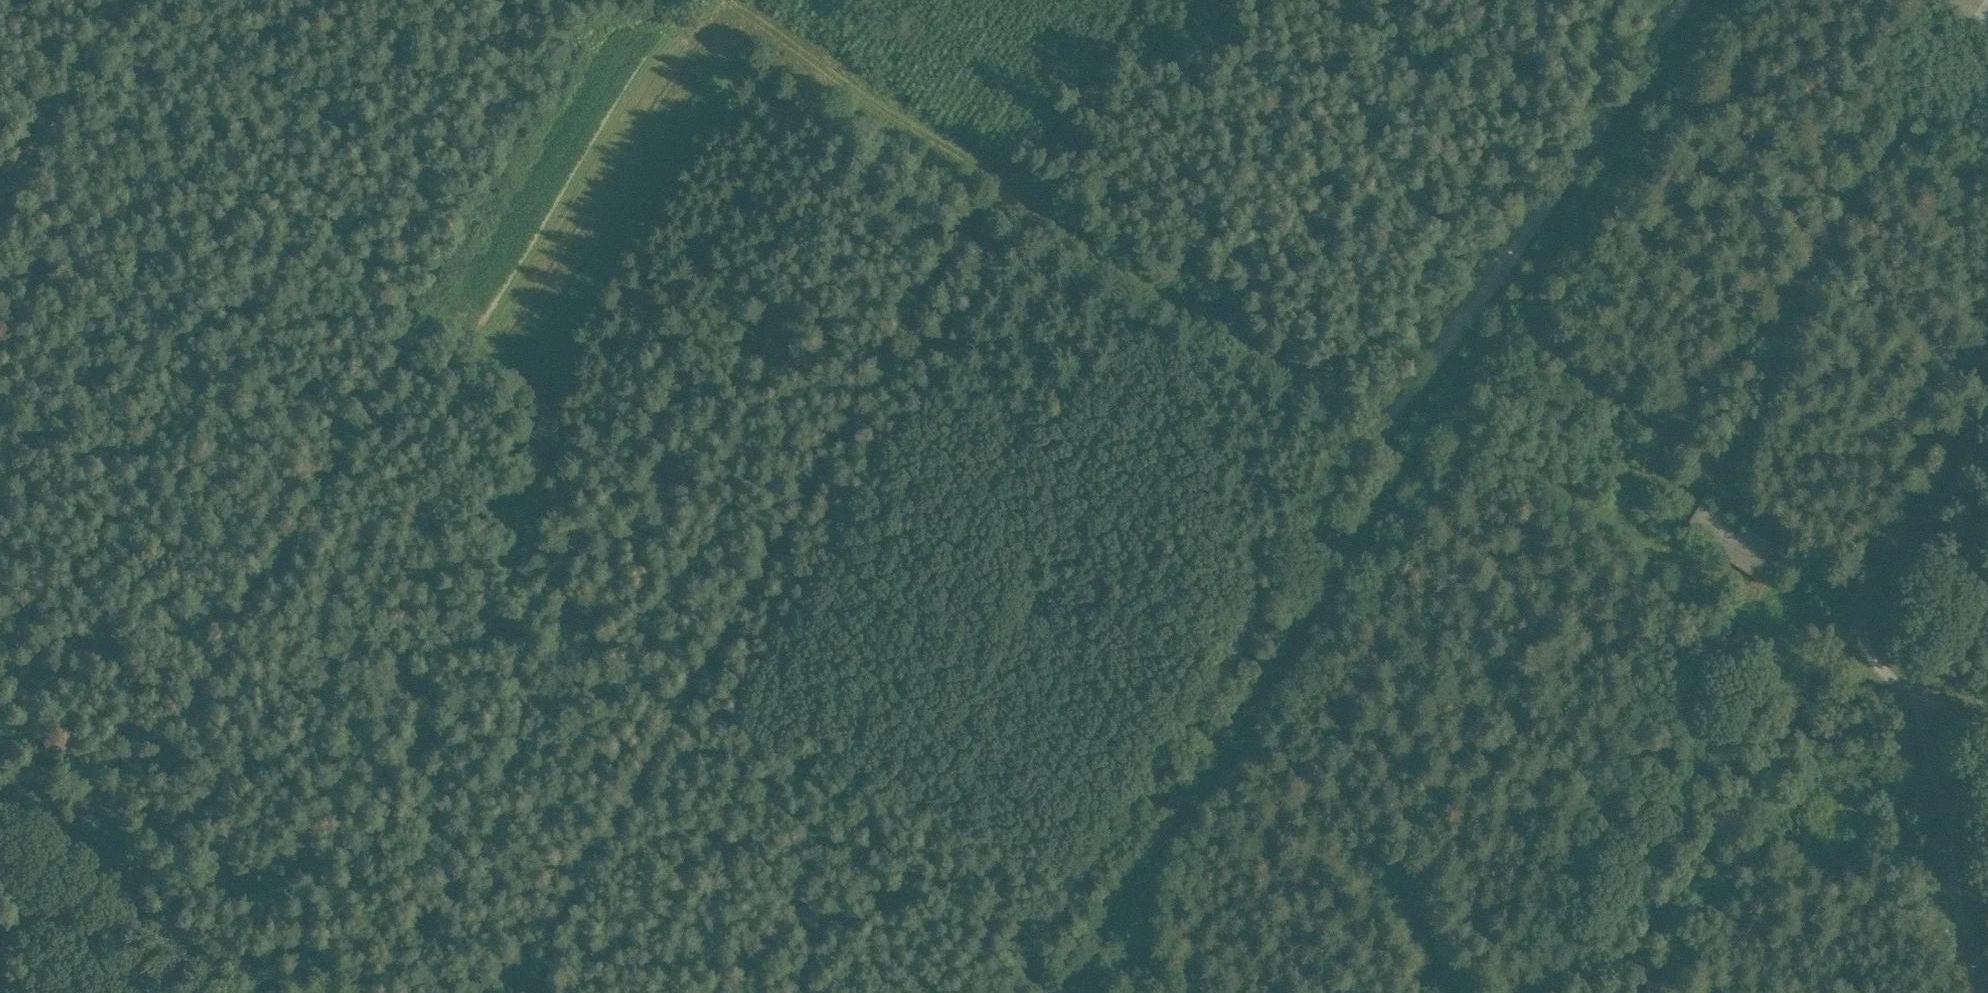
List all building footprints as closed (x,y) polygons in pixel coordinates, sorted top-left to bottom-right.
[(1787,548),(1707,497),(1687,527),(1767,579),(1787,548)]
